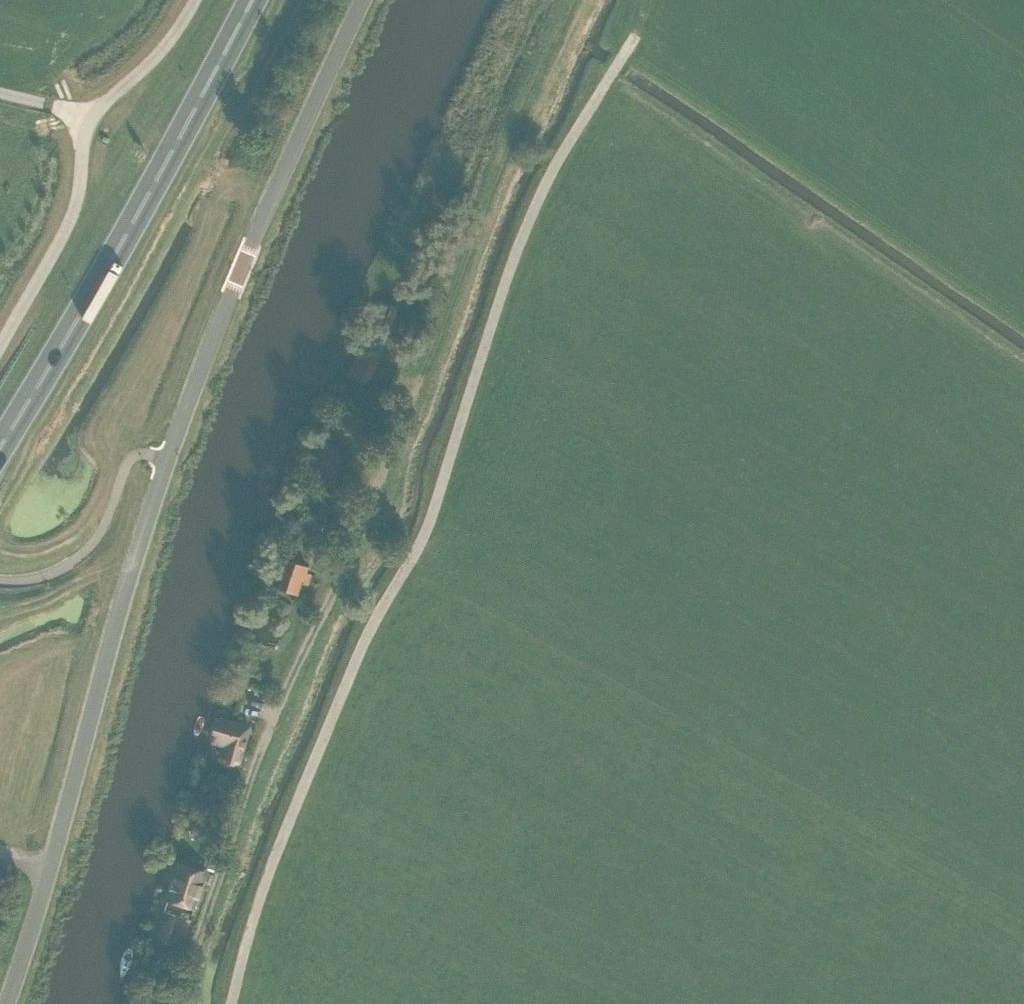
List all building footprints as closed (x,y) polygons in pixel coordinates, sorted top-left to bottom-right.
[(273,587),(298,595),(302,584),(308,586),(312,574),(306,572),(308,567),(283,558),(273,587)] [(212,741),(224,744),(225,747),(222,758),(224,760),(225,761),(227,762),(230,763),(231,763),(233,763),(236,763),(238,762),(248,727),(218,719),(216,721),(215,723),(213,726),(212,728),(212,731),(211,734),(211,736),(212,739),(212,741)] [(193,907),(205,872),(195,869),(177,863),(169,889),(166,898),(193,907)] [(181,944),(189,919),(163,911),(155,936),(181,944)]
